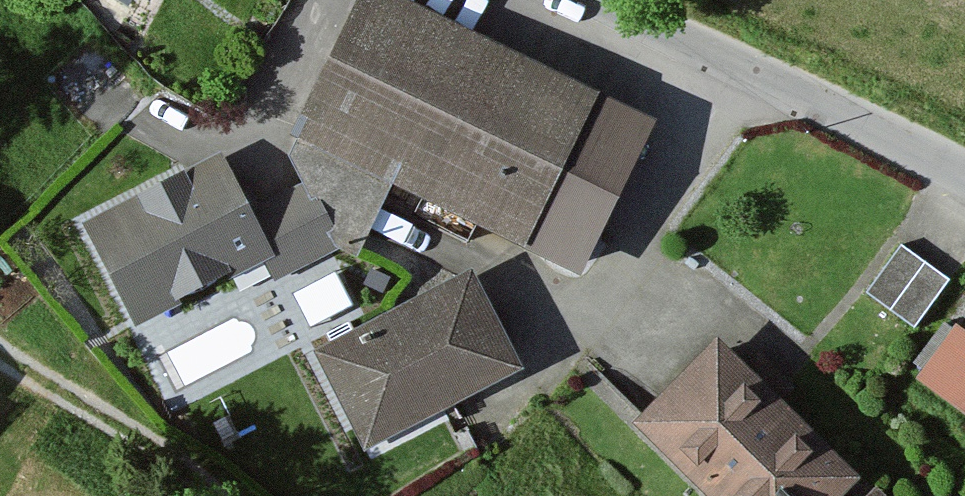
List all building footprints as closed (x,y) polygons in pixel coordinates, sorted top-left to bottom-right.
[(397,0),(357,0),(289,140),(522,253),(598,98),(397,0)] [(331,260),(299,190),(253,211),(229,158),(82,224),(130,329),(265,269),(273,286),(331,260)] [(949,280),(901,246),(867,293),(915,327),(949,280)] [(296,289),(308,324),(353,309),(342,274),(296,289)] [(521,379),(471,276),(314,351),(363,454),(521,379)] [(955,327),(916,381),(964,417),(964,334),(955,327)] [(720,343),(636,430),(705,495),(843,495),(861,478),(720,343)]
